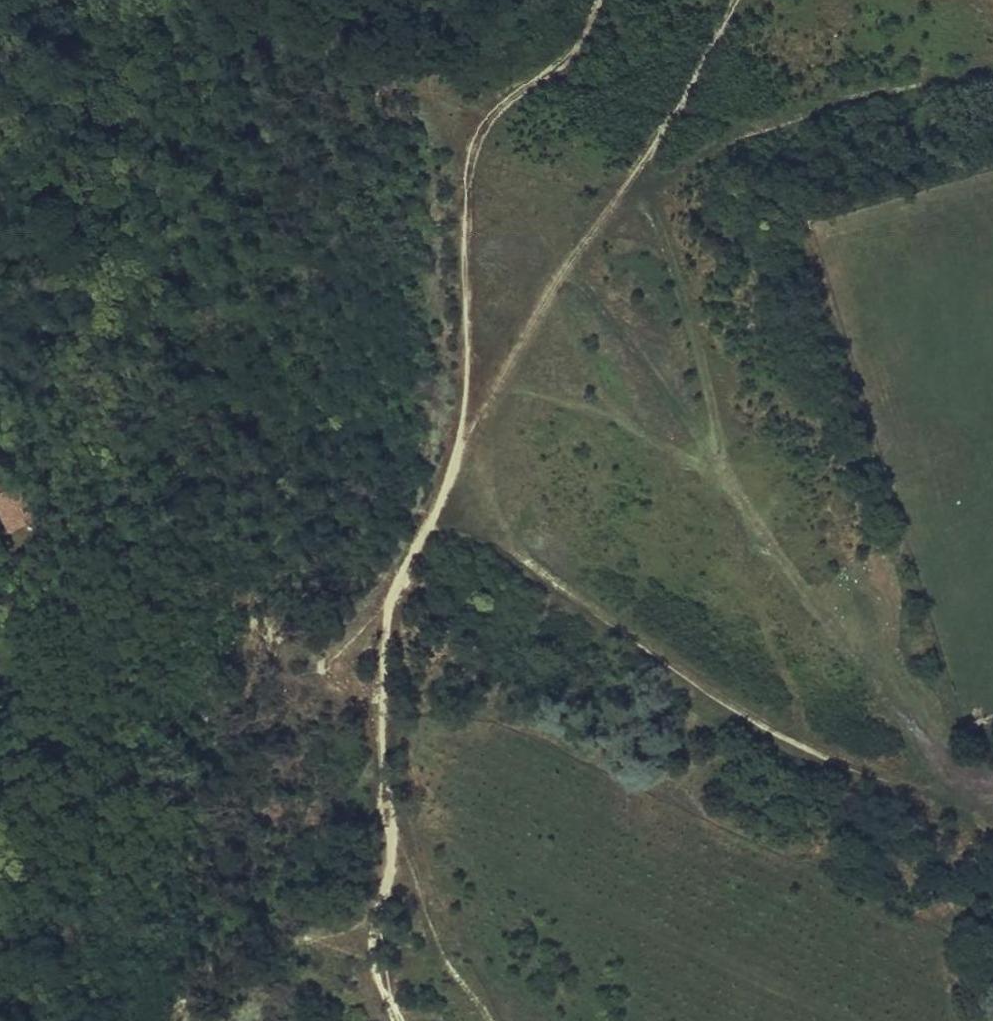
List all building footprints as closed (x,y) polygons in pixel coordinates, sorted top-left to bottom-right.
[(16,529),(44,515),(28,483),(0,497),(16,529)]
